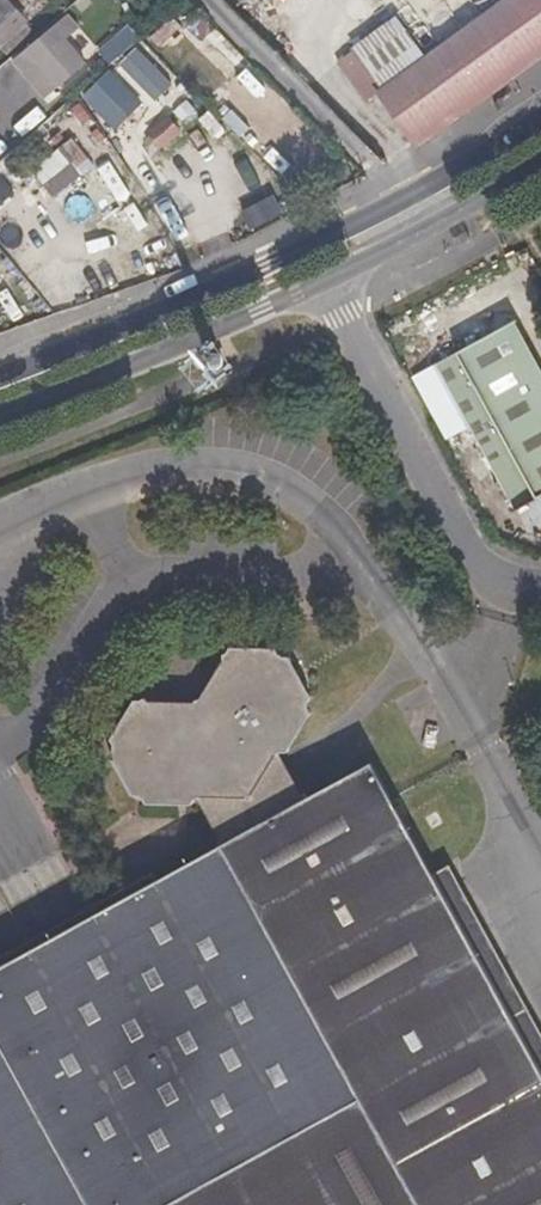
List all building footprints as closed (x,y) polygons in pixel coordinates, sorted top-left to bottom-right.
[(5,55),(35,24),(10,0),(0,0),(0,50),(5,55)] [(540,53),(540,0),(509,0),(378,94),(414,145),(540,53)] [(99,52),(67,13),(9,60),(42,99),(99,52)] [(98,49),(110,66),(144,43),(132,26),(98,49)] [(117,136),(174,85),(140,47),(83,98),(117,136)] [(213,51),(186,75),(208,99),(234,75),(213,51)] [(163,101),(184,122),(196,109),(175,89),(163,101)] [(170,117),(151,134),(164,148),(183,131),(170,117)] [(228,139),(200,162),(226,193),(254,170),(228,139)] [(59,198),(84,172),(60,150),(35,176),(59,198)] [(118,200),(129,194),(113,164),(101,170),(118,200)] [(17,193),(0,175),(0,209),(17,193)] [(74,221),(93,222),(94,203),(74,202),(74,221)] [(515,504),(540,489),(540,361),(515,316),(433,361),(515,504)] [(371,758),(307,794),(281,749),(287,748),(312,709),(308,699),(312,693),(290,651),(280,651),(277,643),(230,642),(209,679),(203,675),(179,690),(179,697),(135,694),(110,733),(114,742),(110,751),(132,792),(143,792),(145,800),(191,801),(197,794),(222,840),(0,963),(0,1204),(540,1204),(540,1065),(371,758)]
